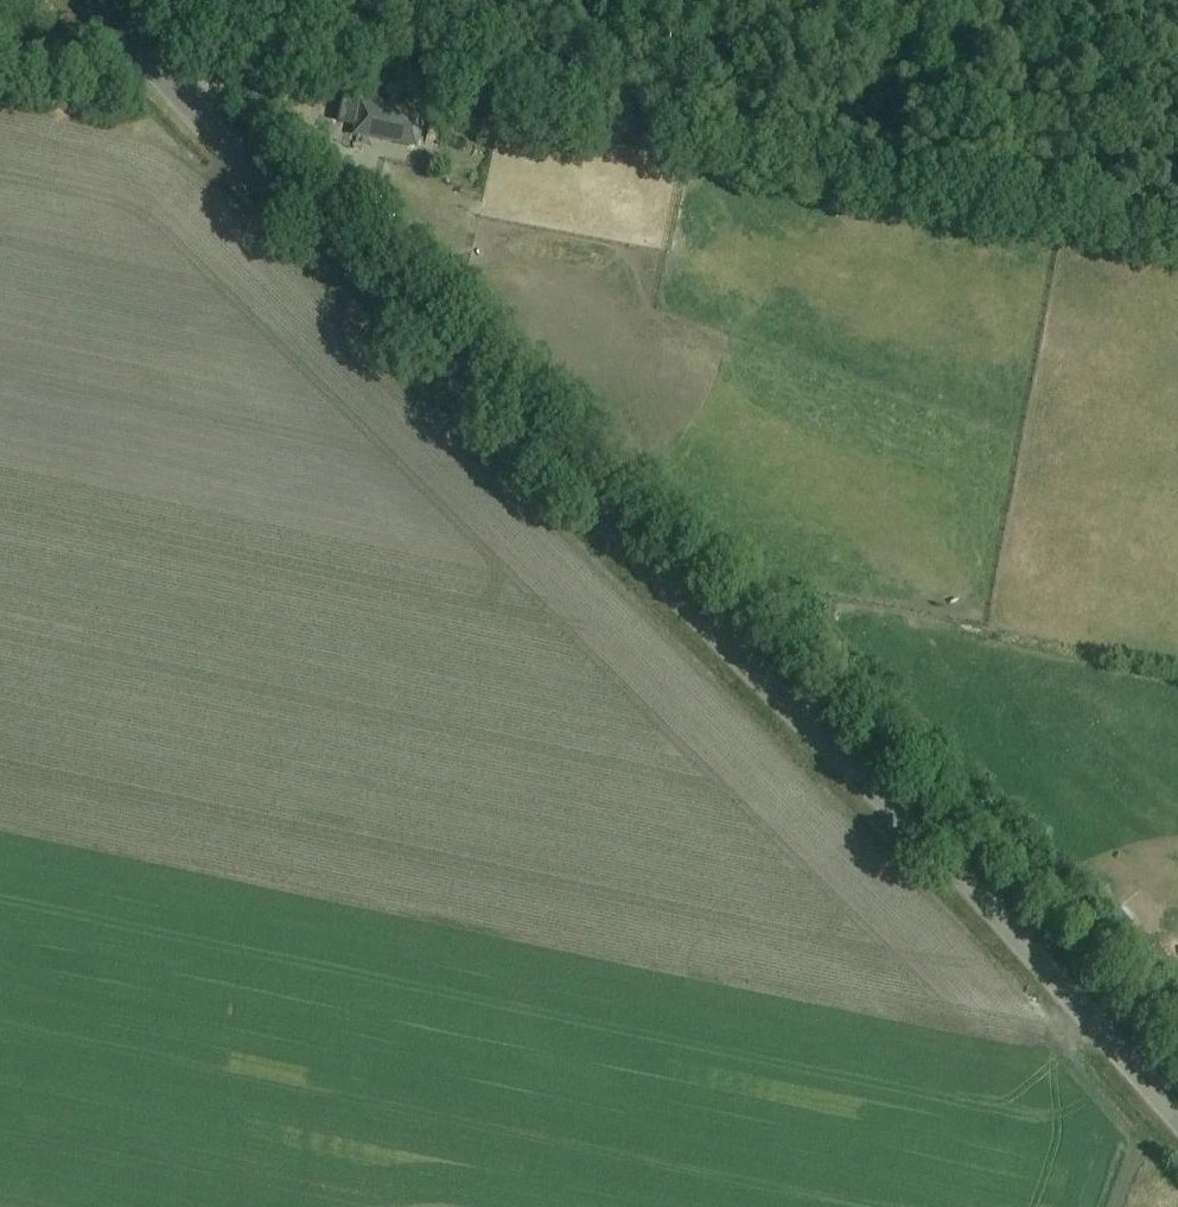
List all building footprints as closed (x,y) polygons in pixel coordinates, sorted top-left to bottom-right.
[(357,135),(416,146),(421,118),(382,110),(384,97),(344,89),(338,123),(358,127),(357,135)] [(496,143),(500,125),(483,121),(479,139),(496,143)]
